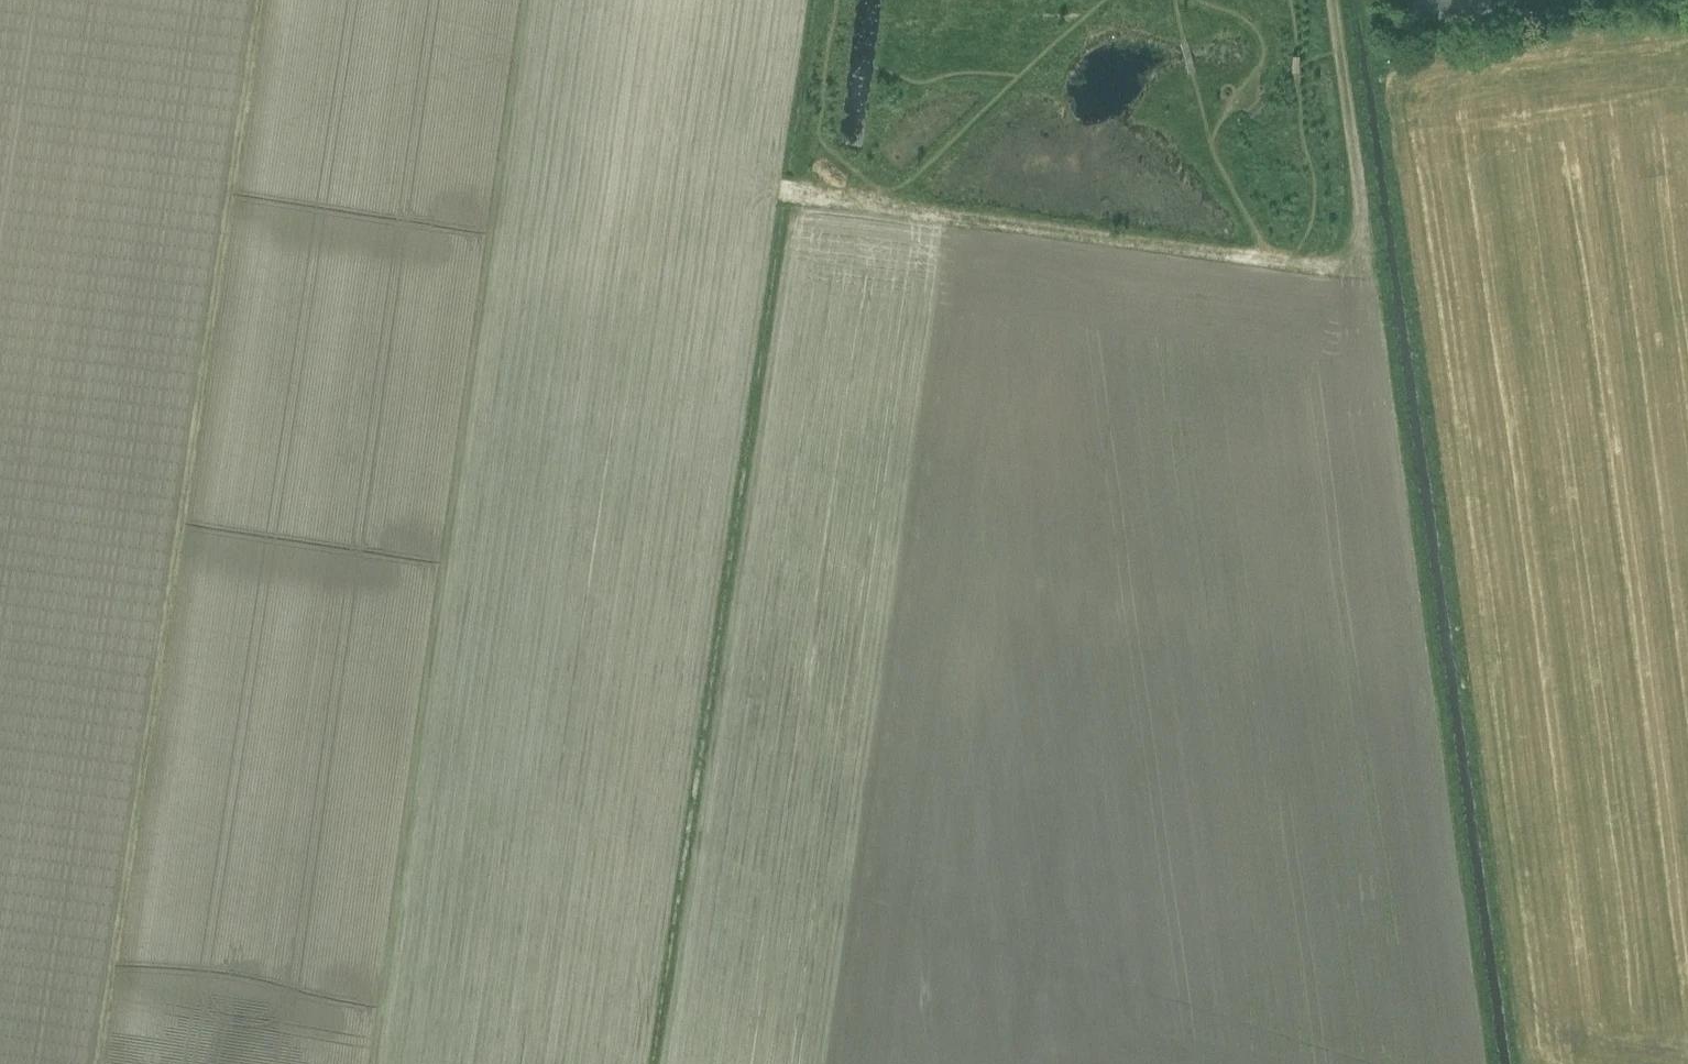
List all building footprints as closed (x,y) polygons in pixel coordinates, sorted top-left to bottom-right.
[(1415,29),(1416,36),(1495,22),(1493,15),(1491,0),(1410,0),(1415,29)]
